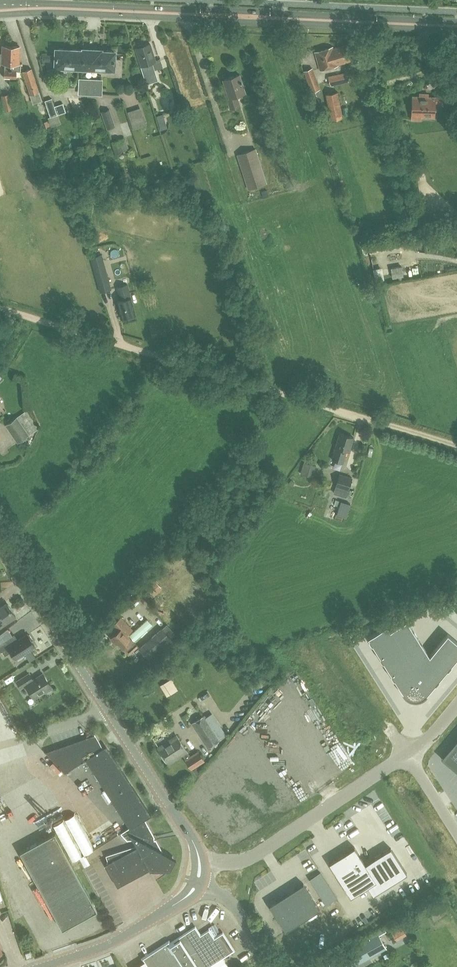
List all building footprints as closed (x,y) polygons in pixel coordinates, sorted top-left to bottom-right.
[(151,44),(144,46),(144,45),(142,43),(138,44),(138,47),(138,48),(137,48),(142,66),(147,82),(156,79),(154,70),(163,67),(161,58),(156,59),(151,44)] [(352,61),(347,44),(333,48),(332,47),(315,52),(320,70),(352,61)] [(20,64),(20,46),(3,46),(2,54),(1,53),(1,63),(5,63),(4,77),(17,78),(17,64),(20,64)] [(71,69),(71,67),(72,50),(57,49),(56,66),(63,66),(63,73),(69,74),(69,69),(71,69)] [(84,67),(86,49),(84,49),(84,51),(72,50),(71,67),(84,67)] [(101,72),(101,68),(102,51),(101,51),(102,50),(86,49),(84,67),(100,68),(100,71),(101,72)] [(115,52),(102,51),(101,68),(101,72),(101,74),(122,75),(123,57),(115,57),(115,52)] [(316,104),(323,102),(319,89),(321,89),(313,67),(303,70),(311,92),(316,104)] [(30,95),(40,91),(32,68),(23,71),(30,95)] [(331,85),(347,81),(345,72),(329,76),(331,85)] [(230,109),(241,106),(238,95),(246,92),(240,74),(223,79),(226,87),(223,88),(230,109)] [(364,76),(368,92),(373,91),(369,75),(364,76)] [(102,95),(103,79),(79,78),(78,94),(102,95)] [(377,83),(376,83),(378,95),(379,95),(385,94),(384,82),(382,83),(377,83)] [(330,119),(343,117),(338,91),(325,93),(330,119)] [(446,104),(446,92),(439,91),(438,97),(428,97),(428,94),(420,94),(420,96),(413,96),(412,119),(421,119),(421,117),(435,117),(435,103),(446,104)] [(5,110),(14,108),(10,93),(1,95),(5,110)] [(55,106),(52,98),(45,100),(50,117),(49,117),(51,127),(62,123),(59,114),(66,111),(64,103),(55,106)] [(382,110),(381,110),(381,115),(387,114),(392,114),(391,112),(393,112),(391,103),(387,104),(381,104),(382,110)] [(142,107),(128,111),(134,129),(148,125),(142,107)] [(107,129),(116,126),(110,108),(101,111),(107,129)] [(115,154),(124,151),(120,139),(112,142),(115,154)] [(248,189),(268,183),(256,148),(237,154),(248,189)] [(369,235),(379,234),(393,231),(391,224),(368,228),(369,235)] [(246,235),(248,241),(256,238),(254,232),(246,235)] [(216,261),(218,261),(226,258),(222,245),(212,245),(216,261)] [(112,289),(101,254),(91,257),(101,292),(112,289)] [(392,278),(404,276),(402,265),(391,267),(392,278)] [(122,318),(136,314),(131,297),(128,284),(117,287),(121,300),(117,301),(122,318)] [(18,443),(38,429),(26,411),(5,425),(18,443)] [(350,451),(354,437),(340,432),(336,447),(335,447),(332,459),(344,463),(348,450),(350,451)] [(314,477),(317,465),(304,461),(301,473),(314,477)] [(340,480),(340,496),(352,496),(353,480),(340,480)] [(345,501),(341,520),(351,522),(354,503),(345,501)] [(153,597),(163,588),(155,580),(145,589),(153,597)] [(15,615),(7,603),(0,608),(0,626),(15,615)] [(139,646),(133,640),(127,634),(133,629),(122,616),(111,625),(117,631),(110,637),(116,644),(118,642),(123,648),(128,655),(139,646)] [(368,637),(404,693),(405,694),(406,695),(407,696),(408,697),(409,697),(410,698),(412,698),(413,699),(414,699),(416,699),(417,699),(419,698),(420,698),(421,697),(423,697),(424,696),(425,695),(426,694),(456,657),(456,641),(448,634),(430,655),(407,619),(390,630),(387,625),(368,637)] [(152,662),(175,642),(162,627),(139,648),(152,662)] [(28,632),(18,639),(15,633),(0,643),(0,650),(0,651),(2,650),(5,655),(11,652),(16,660),(37,646),(28,632)] [(52,687),(43,674),(33,680),(29,674),(17,681),(21,688),(26,684),(34,698),(52,687)] [(177,679),(166,684),(171,696),(182,691),(177,679)] [(205,714),(192,723),(208,748),(221,740),(227,736),(220,726),(215,730),(207,717),(206,716),(205,714)] [(146,836),(154,835),(145,819),(151,815),(111,753),(107,756),(95,734),(45,751),(65,772),(84,760),(86,758),(130,827),(121,833),(121,832),(120,833),(127,839),(135,838),(146,837),(146,836)] [(192,769),(205,760),(199,751),(191,756),(177,735),(158,747),(169,765),(183,755),(192,769)] [(441,758),(456,771),(456,739),(441,758)] [(88,915),(97,910),(55,832),(20,851),(58,920),(66,930),(87,914),(88,915)] [(135,838),(136,845),(106,855),(108,862),(105,864),(117,886),(151,868),(158,868),(159,869),(168,870),(168,869),(170,869),(172,857),(163,851),(154,835),(146,836),(146,837),(135,838)] [(346,852),(329,863),(351,897),(368,886),(374,894),(407,873),(390,847),(365,863),(355,846),(354,847),(346,852)] [(84,858),(89,869),(95,866),(90,855),(84,858)] [(320,906),(304,881),(270,903),(286,928),(320,906)] [(436,909),(432,903),(427,906),(431,912),(436,909)] [(406,933),(400,923),(390,929),(396,939),(406,933)] [(135,966),(212,966),(210,965),(234,950),(223,933),(214,938),(209,930),(200,935),(195,927),(170,943),(169,941),(143,958),(145,961),(135,966)] [(370,939),(378,935),(379,934),(379,935),(386,931),(384,927),(372,933),(368,936),(370,939)] [(386,948),(379,934),(334,959),(329,962),(332,966),(352,966),(386,948)]
